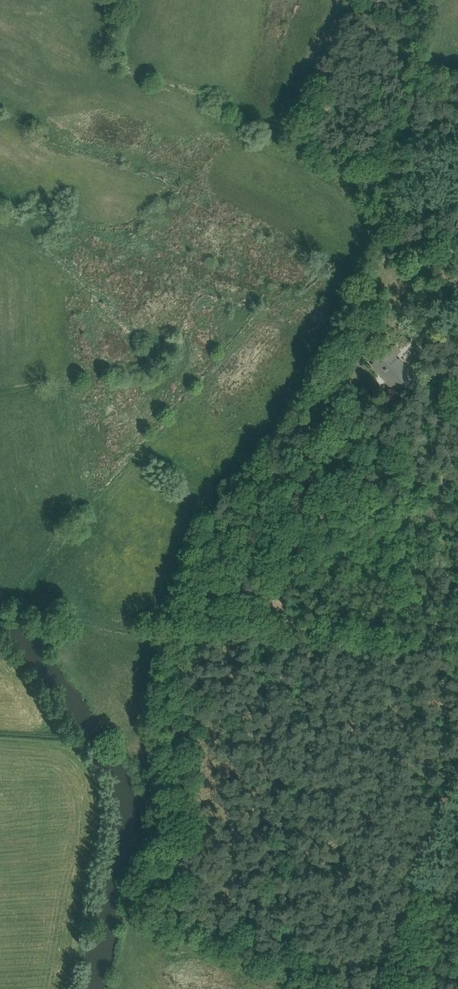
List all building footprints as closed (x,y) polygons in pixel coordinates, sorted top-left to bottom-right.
[(425,329),(413,325),(410,333),(423,337),(425,329)] [(400,388),(405,383),(413,377),(395,355),(400,351),(396,345),(374,364),(381,373),(386,370),(386,371),(394,379),(393,380),(400,388)]
